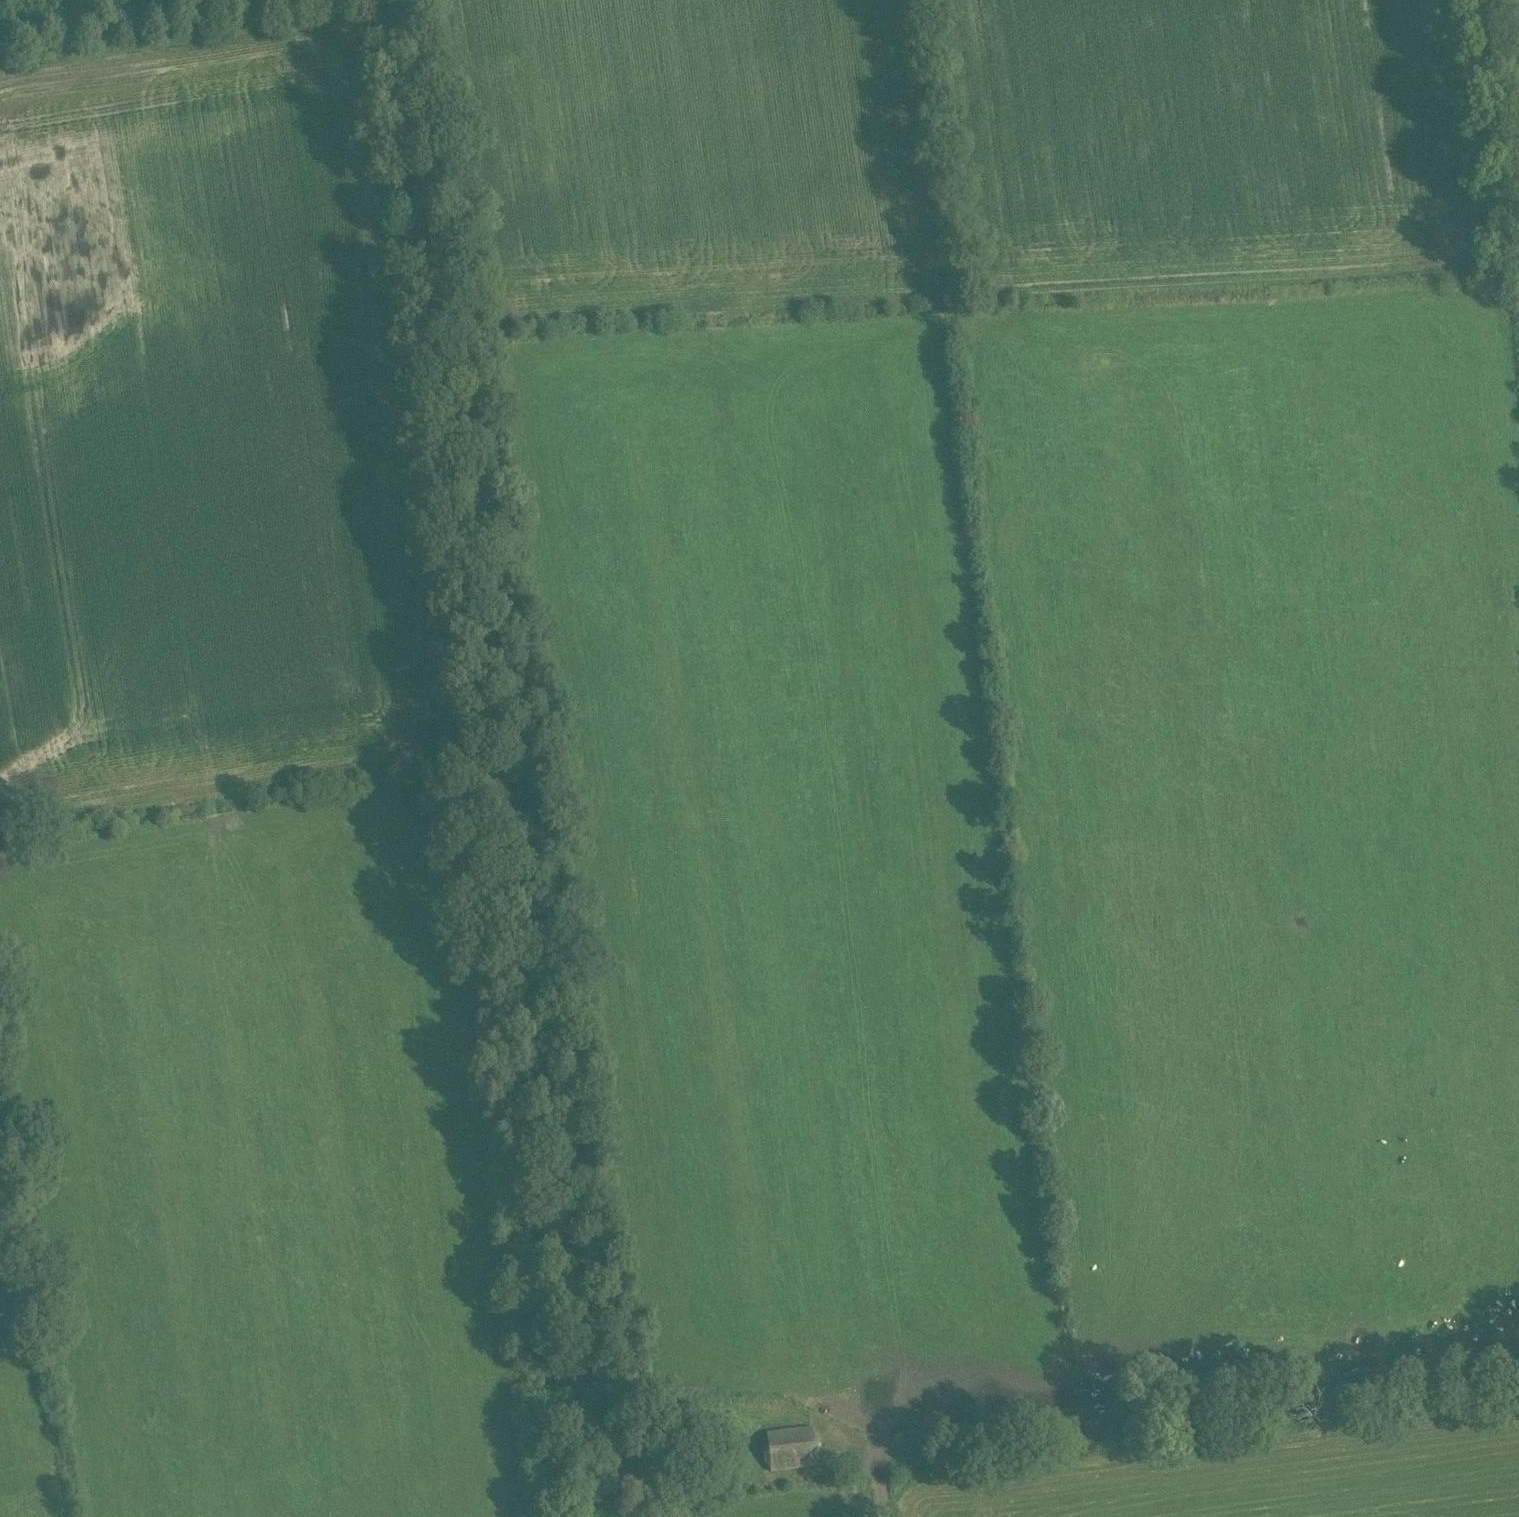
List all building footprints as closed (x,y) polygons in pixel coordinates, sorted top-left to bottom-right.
[(771,1472),(817,1466),(821,1453),(820,1442),(813,1430),(767,1436),(763,1449),(764,1461),(771,1472)]
